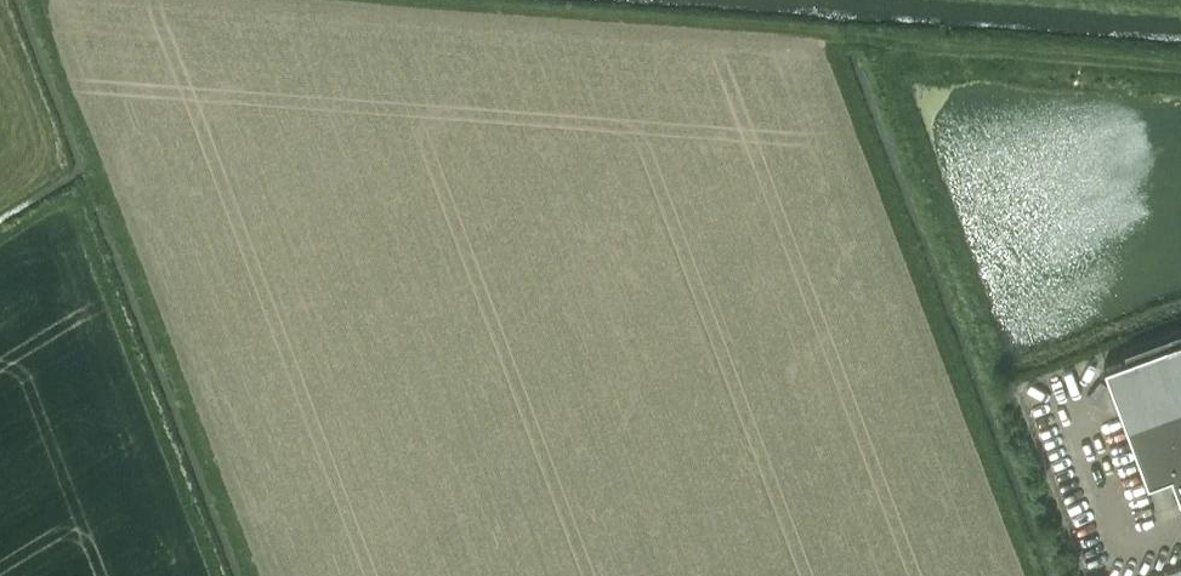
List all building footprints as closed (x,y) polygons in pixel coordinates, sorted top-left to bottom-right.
[(1104,369),(1147,485),(1170,476),(1180,505),(1180,340),(1104,369)]
